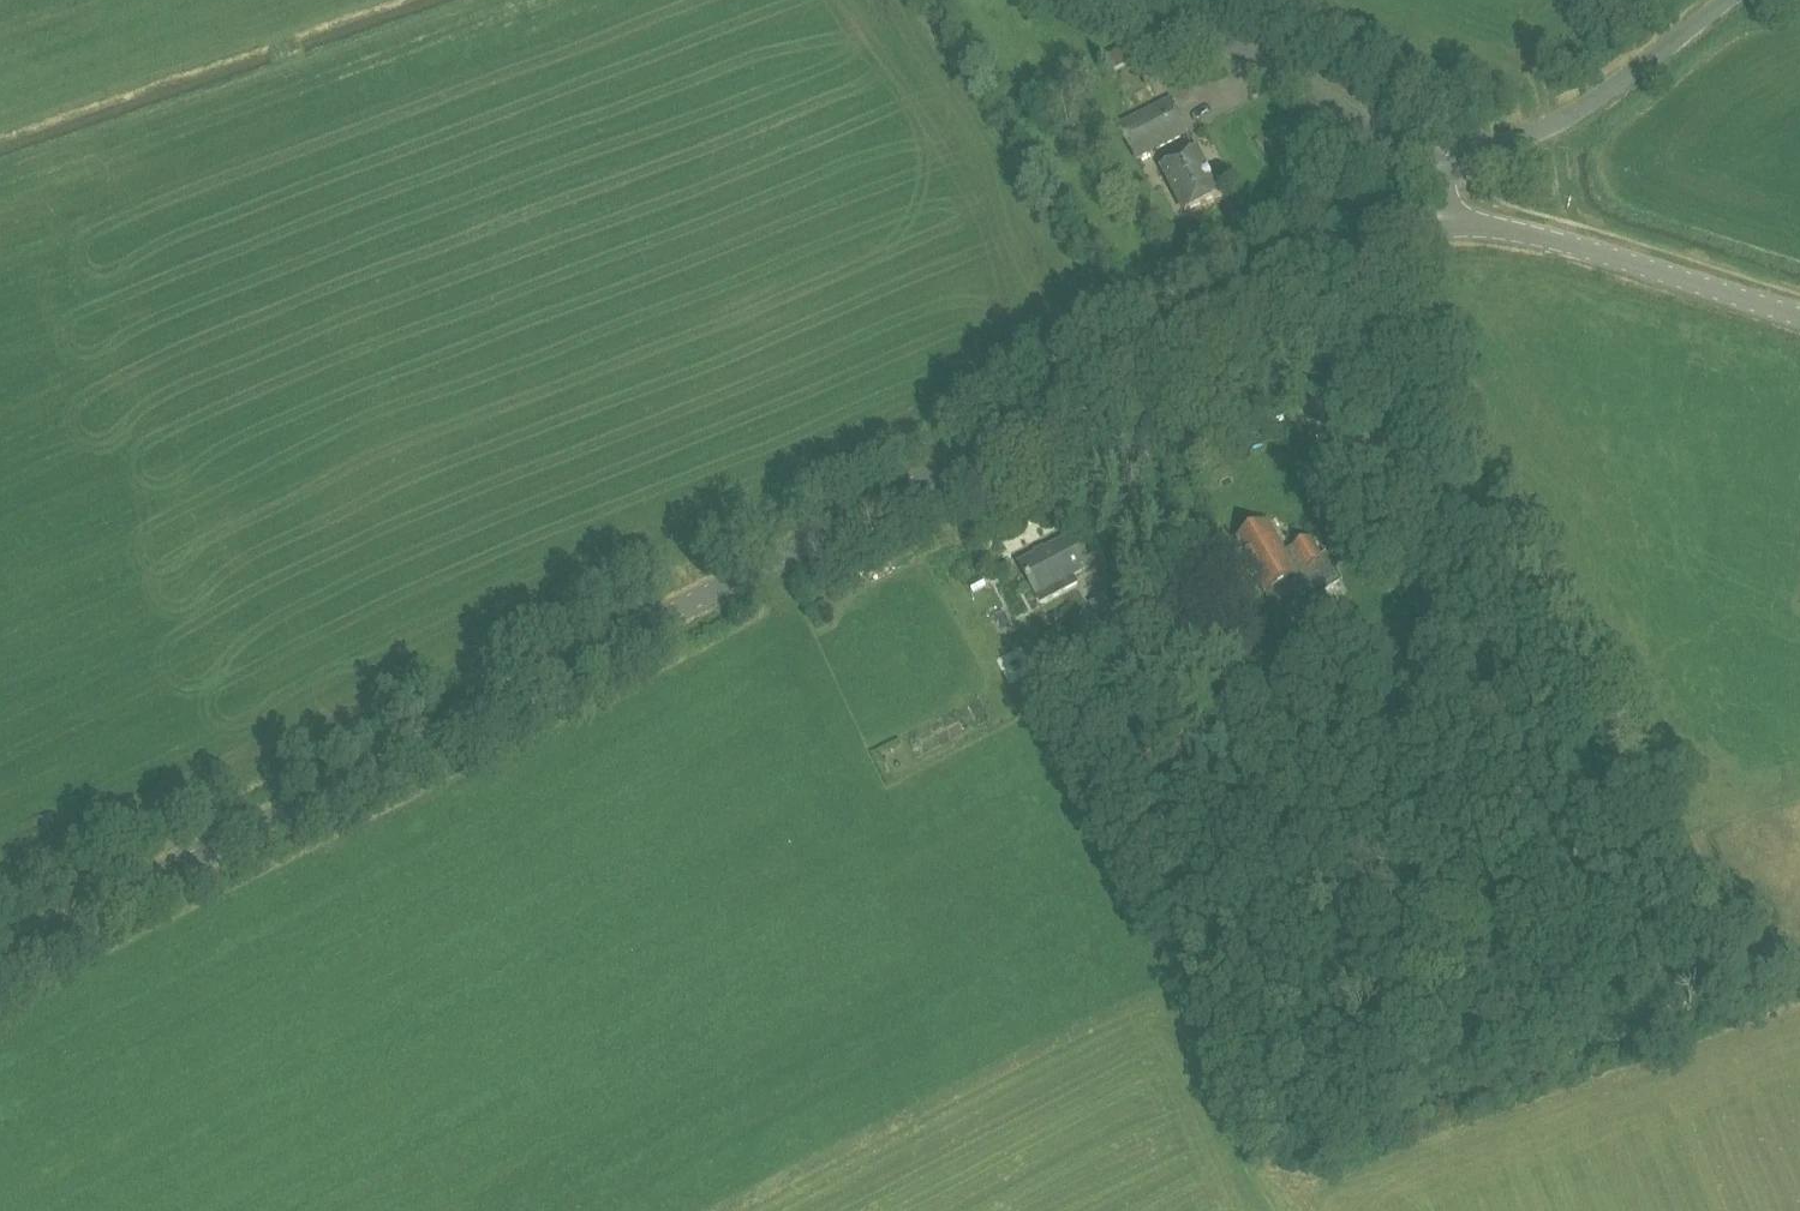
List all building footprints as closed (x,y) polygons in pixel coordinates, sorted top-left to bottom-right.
[(1132,61),(1125,48),(1107,57),(1114,71),(1132,61)] [(1188,133),(1171,99),(1119,125),(1137,159),(1188,133)] [(1321,158),(1315,141),(1302,146),(1309,162),(1321,158)] [(1219,194),(1197,150),(1163,168),(1185,212),(1219,194)] [(1267,523),(1236,541),(1247,559),(1246,560),(1277,613),(1315,590),(1319,595),(1343,582),(1327,553),(1320,557),(1310,539),(1293,549),(1294,550),(1286,555),(1267,523)] [(1069,538),(1020,564),(1036,595),(1041,604),(1079,584),(1075,575),(1086,569),(1069,538)]
